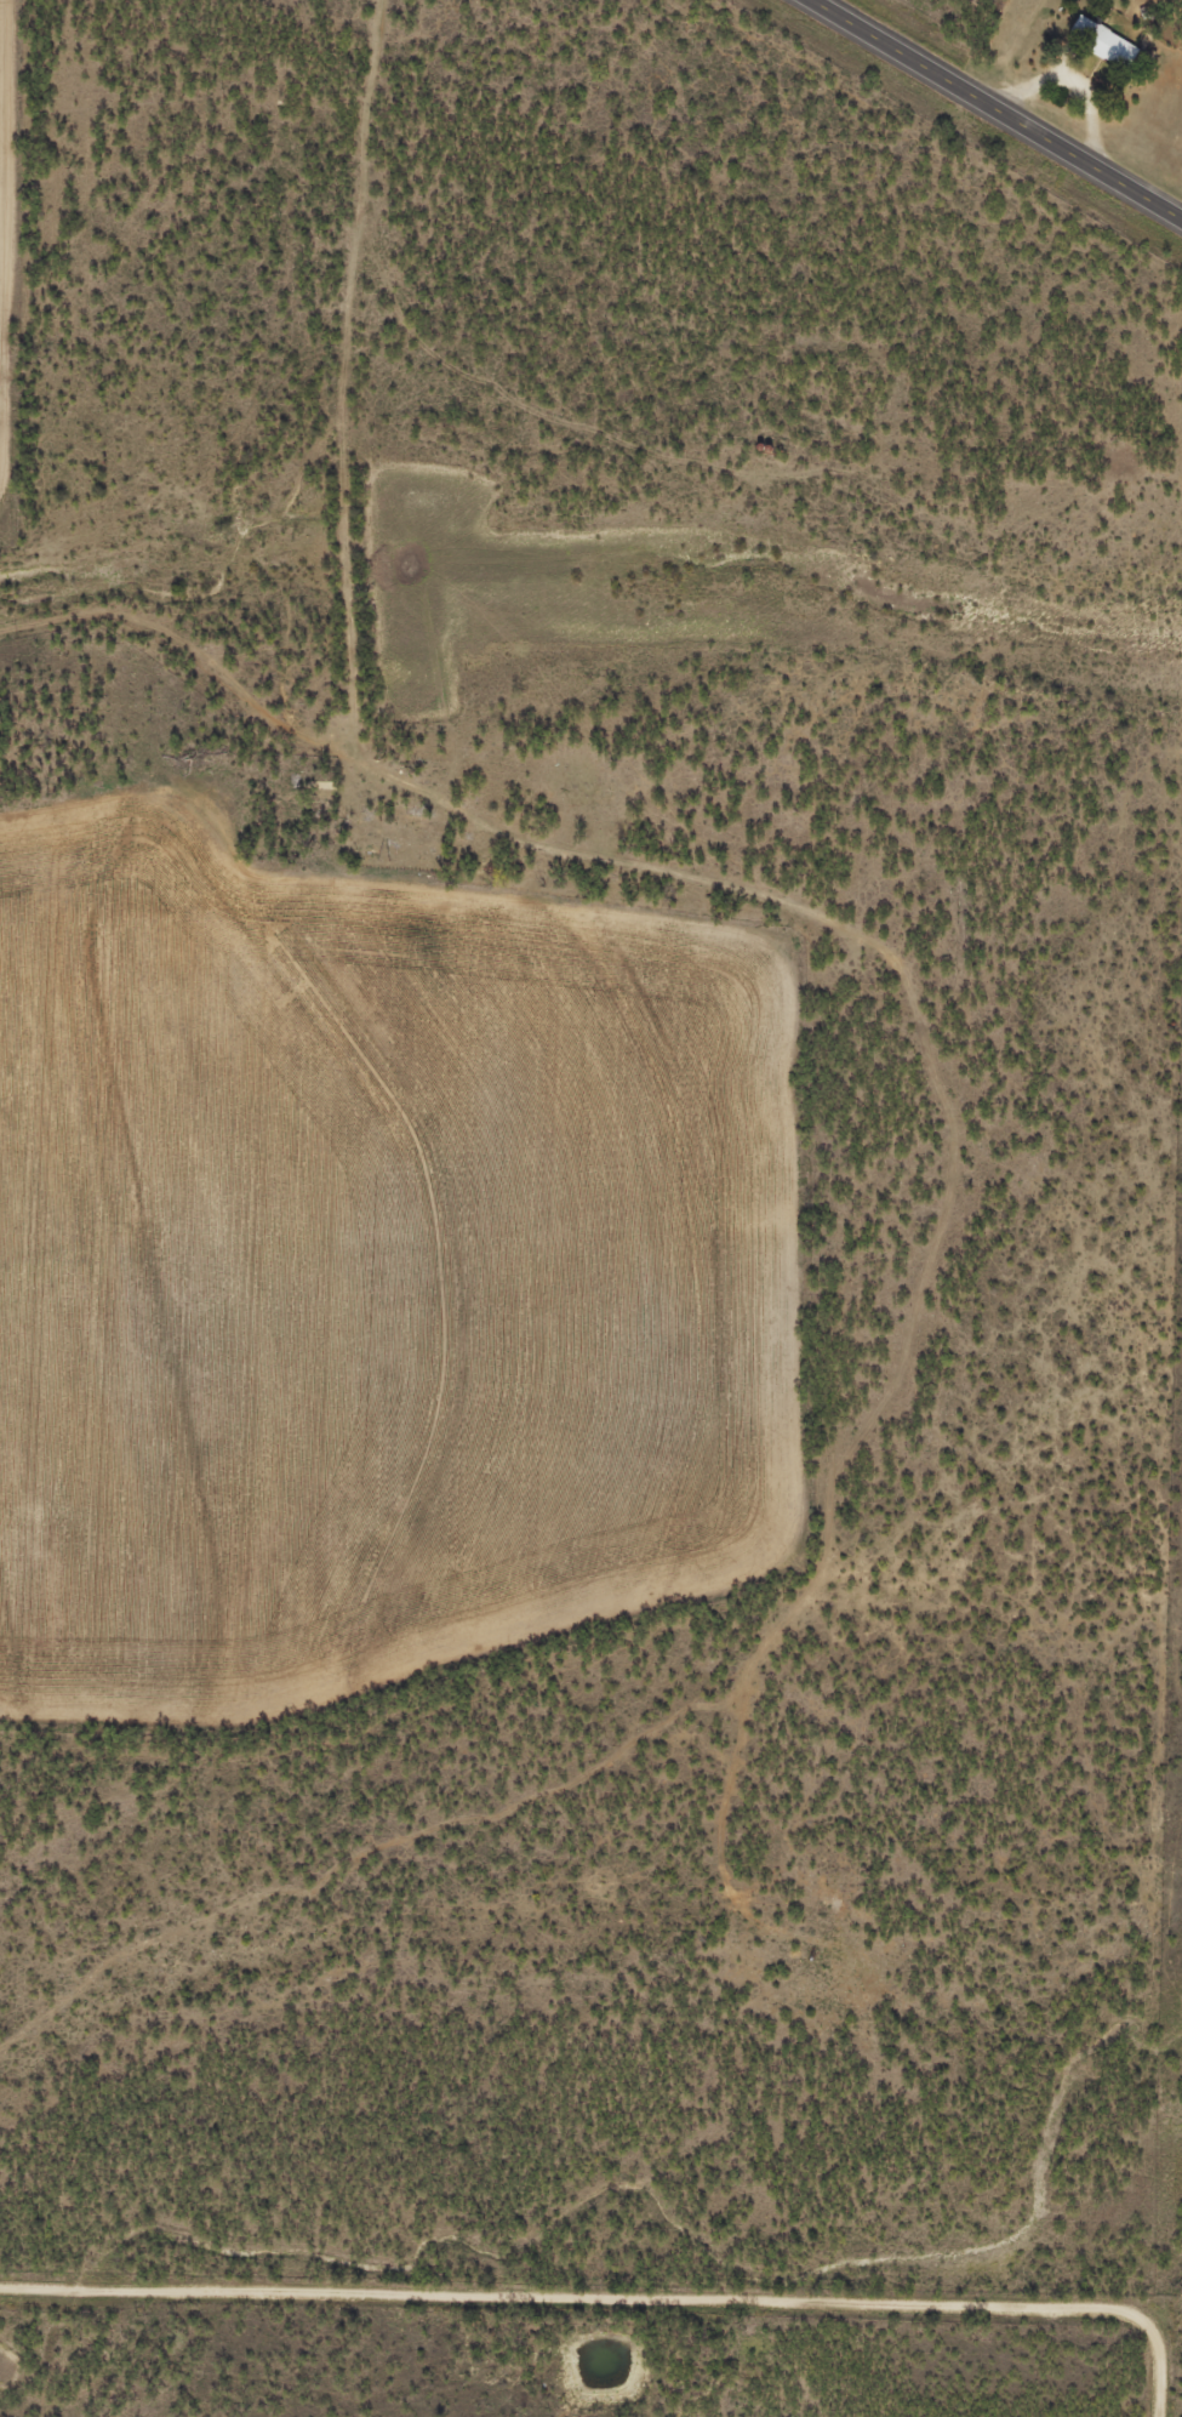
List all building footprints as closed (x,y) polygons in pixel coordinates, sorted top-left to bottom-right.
[(1136,72),(1147,49),(1085,17),(1073,41),(1136,72)]
